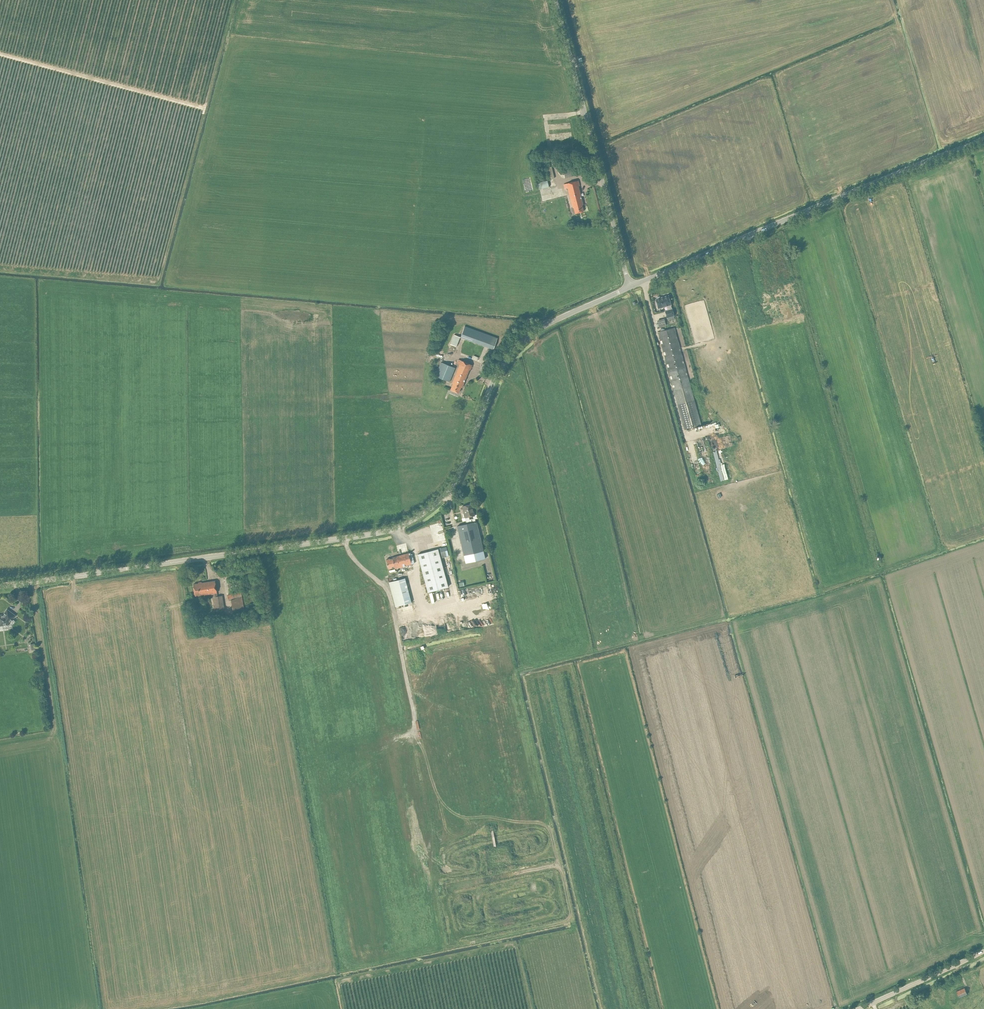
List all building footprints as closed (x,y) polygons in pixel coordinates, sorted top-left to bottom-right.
[(561,145),(570,145),(569,139),(572,139),(572,133),(550,134),(551,144),(561,144),(561,145)] [(548,179),(554,178),(550,166),(545,168),(548,179)] [(563,170),(565,178),(582,174),(580,168),(575,169),(574,168),(563,170)] [(538,189),(548,187),(546,180),(536,182),(538,189)] [(565,188),(568,188),(573,207),(574,207),(575,213),(584,211),(582,205),(583,204),(578,186),(580,186),(578,180),(563,184),(565,188)] [(656,299),(656,302),(655,302),(656,306),(658,305),(658,308),(670,305),(671,309),(665,311),(667,318),(674,316),(672,309),(670,305),(671,305),(668,295),(660,298),(660,297),(659,297),(657,297),(656,298),(656,299)] [(493,348),(496,338),(463,326),(459,336),(493,348)] [(697,408),(675,327),(658,332),(685,430),(701,425),(698,412),(701,412),(700,407),(697,408)] [(454,335),(450,344),(456,346),(460,337),(454,335)] [(457,363),(460,364),(452,383),(453,384),(451,389),(459,393),(461,387),(462,387),(469,369),(470,370),(472,365),(459,359),(457,363)] [(480,370),(481,371),(480,374),(483,375),(485,373),(490,360),(487,359),(485,363),(483,362),(480,370)] [(450,382),(456,368),(441,362),(436,376),(450,382)] [(474,515),(472,504),(463,506),(465,513),(464,513),(465,517),(467,523),(457,526),(466,563),(485,558),(477,521),(476,521),(475,519),(478,518),(477,514),(474,515)] [(403,546),(405,554),(386,559),(389,568),(395,567),(396,572),(401,571),(400,567),(412,564),(409,553),(408,552),(413,551),(411,544),(403,546)] [(438,549),(418,554),(428,592),(449,587),(438,549)] [(389,582),(395,606),(411,602),(404,578),(389,582)] [(236,591),(237,591),(238,591),(239,590),(240,590),(241,589),(241,588),(242,587),(242,586),(242,585),(242,584),(242,583),(241,582),(240,581),(239,580),(238,580),(237,580),(236,579),(235,580),(234,580),(233,580),(232,581),(232,582),(231,582),(231,583),(230,584),(230,585),(230,586),(231,587),(231,588),(232,589),(232,590),(233,590),(234,591),(235,591),(236,591)] [(193,584),(195,596),(212,593),(215,612),(225,610),(222,595),(218,596),(215,580),(193,584)] [(484,591),(491,590),(490,583),(483,585),(484,591)] [(242,596),(240,591),(227,595),(229,601),(231,600),(234,614),(245,612),(242,596)] [(437,593),(427,595),(429,604),(439,601),(437,593)] [(15,615),(7,609),(3,615),(0,616),(0,626),(9,625),(15,615)] [(957,990),(960,997),(967,994),(965,987),(957,990)]
